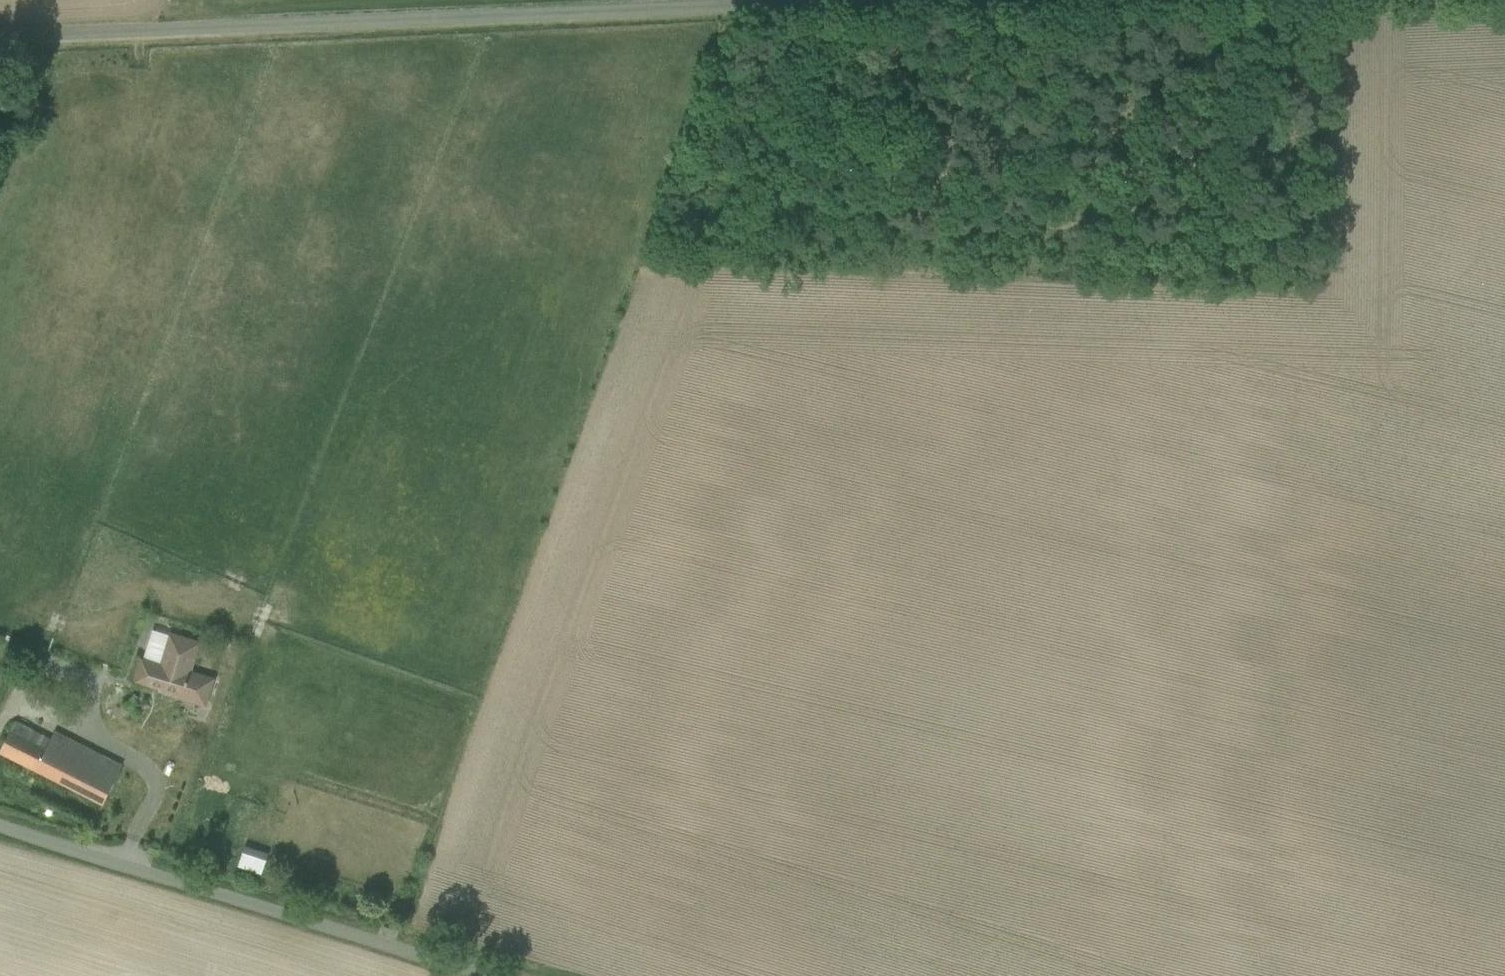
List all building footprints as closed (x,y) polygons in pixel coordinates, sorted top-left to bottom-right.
[(140,657),(140,660),(134,679),(139,680),(140,678),(161,684),(159,690),(181,697),(182,691),(196,695),(202,674),(191,670),(200,642),(171,633),(170,636),(151,630),(143,658),(140,657)] [(8,733),(0,749),(0,752),(102,804),(121,765),(104,756),(54,731),(50,740),(14,721),(8,733)]
